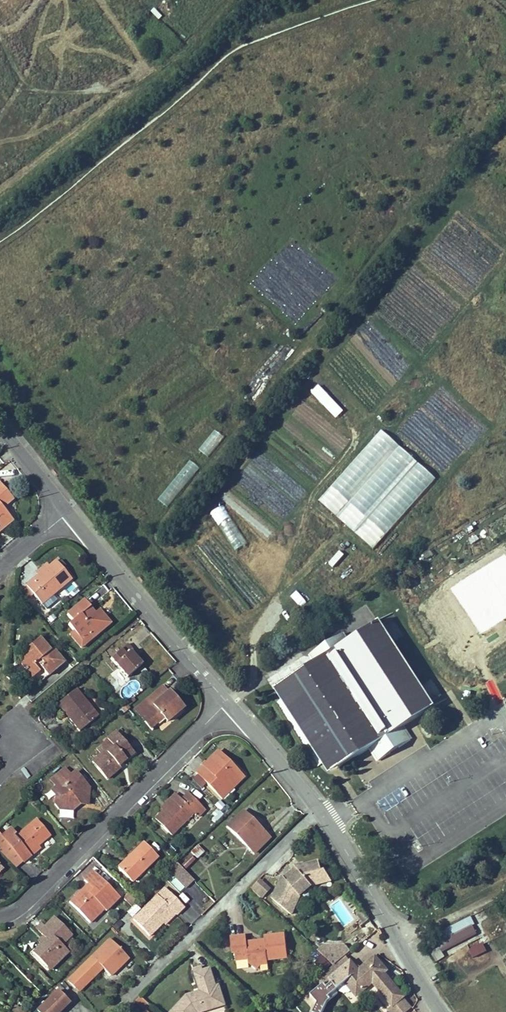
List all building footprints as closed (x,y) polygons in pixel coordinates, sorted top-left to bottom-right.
[(329,410),(336,402),(317,385),(310,392),(329,410)] [(252,404),(258,394),(251,390),(245,399),(252,404)] [(213,428),(198,450),(209,457),(224,436),(213,428)] [(436,477),(381,428),(317,500),(372,548),(436,477)] [(167,507),(199,467),(189,459),(157,498),(167,507)] [(4,506),(14,498),(0,481),(0,532),(15,519),(4,506)] [(234,549),(246,542),(225,508),(213,515),(234,549)] [(334,567),(343,553),(337,549),(328,563),(334,567)] [(60,588),(72,578),(69,575),(60,565),(56,560),(48,567),(43,571),(45,573),(41,576),(39,574),(39,575),(26,585),(42,603),(47,599),(60,588)] [(71,573),(62,563),(60,565),(69,575),(71,573)] [(43,571),(48,567),(46,564),(36,572),(39,575),(39,574),(41,576),(45,573),(43,571)] [(51,603),(63,592),(60,588),(47,599),(51,603)] [(110,623),(103,614),(99,617),(95,613),(84,600),(67,615),(72,621),(69,625),(74,631),(82,641),(90,634),(93,637),(110,623)] [(329,615),(319,621),(324,628),(335,621),(334,619),(332,620),(329,615)] [(434,708),(380,623),(348,643),(340,648),(339,646),(335,649),(337,650),(280,686),(334,771),(370,749),(402,728),(434,708)] [(81,648),(93,637),(90,634),(82,641),(74,631),(70,634),(81,648)] [(311,656),(316,663),(337,650),(335,649),(339,646),(340,648),(348,643),(343,635),(311,656)] [(61,658),(53,649),(50,651),(39,639),(26,650),(29,653),(19,661),(27,670),(24,673),(30,680),(39,672),(37,669),(41,667),(48,675),(55,670),(52,666),(61,658)] [(144,661),(132,648),(133,647),(129,642),(111,656),(129,675),(144,661)] [(55,670),(64,662),(61,658),(52,666),(55,670)] [(110,674),(119,686),(129,678),(120,666),(110,674)] [(146,709),(168,689),(164,684),(142,704),(146,709)] [(334,771),(280,686),(274,690),(329,775),(334,771)] [(100,715),(78,687),(58,703),(65,713),(67,712),(75,723),(73,724),(79,731),(100,715)] [(166,721),(187,706),(171,688),(168,689),(146,709),(142,704),(135,709),(147,724),(160,714),(163,717),(166,721)] [(75,723),(67,712),(65,713),(64,715),(72,725),(73,724),(75,723)] [(151,728),(163,717),(160,714),(147,724),(151,728)] [(370,749),(378,761),(410,741),(402,728),(370,749)] [(118,765),(134,752),(116,731),(107,739),(114,747),(107,752),(106,751),(92,762),(106,779),(120,767),(118,765)] [(241,775),(218,751),(196,773),(218,795),(227,786),(229,787),(241,775)] [(88,804),(89,788),(75,771),(70,775),(65,769),(51,780),(56,786),(60,791),(56,795),(55,803),(60,810),(72,811),(73,804),(88,804)] [(222,799),(244,777),(241,775),(229,787),(227,786),(218,795),(222,799)] [(56,795),(60,791),(56,786),(51,790),(56,795)] [(199,818),(206,810),(188,793),(181,800),(177,796),(172,801),(174,803),(165,812),(164,810),(163,811),(155,819),(172,835),(194,813),(199,818)] [(165,812),(174,803),(172,801),(177,796),(175,793),(160,809),(163,811),(164,810),(165,812)] [(222,800),(216,803),(221,812),(227,809),(222,800)] [(245,809),(228,826),(256,854),(274,837),(245,809)] [(52,835),(36,817),(18,832),(12,826),(2,833),(0,831),(0,851),(17,867),(33,855),(42,847),(41,845),(52,835)] [(132,882),(158,857),(144,843),(118,868),(132,882)] [(198,846),(191,852),(196,858),(203,851),(198,846)] [(247,853),(243,859),(251,865),(255,859),(247,853)] [(273,899),(294,915),(302,895),(313,886),(333,881),(326,867),(323,868),(320,858),(305,862),(305,861),(295,863),(296,865),(285,875),(283,874),(272,897),(273,899)] [(163,875),(180,893),(195,879),(177,861),(163,875)] [(107,911),(120,898),(94,871),(85,880),(90,886),(93,889),(90,893),(86,889),(78,898),(76,896),(71,902),(87,919),(100,905),(103,908),(107,911)] [(272,888),(261,877),(252,887),(263,898),(272,888)] [(165,888),(157,895),(161,899),(168,891),(165,888)] [(157,895),(133,919),(149,936),(164,922),(162,920),(171,910),(175,914),(176,915),(184,907),(168,891),(161,899),(157,895)] [(90,921),(103,908),(100,905),(87,919),(90,921)] [(164,922),(165,923),(175,914),(171,910),(162,920),(164,922)] [(361,921),(368,920),(367,910),(359,912),(361,921)] [(476,923),(472,915),(430,935),(434,941),(429,944),(437,961),(446,956),(443,949),(478,933),(474,926),(476,923)] [(61,945),(72,935),(55,917),(45,927),(41,924),(36,929),(44,936),(47,940),(42,945),(33,953),(44,964),(50,958),(54,962),(66,950),(61,945)] [(245,935),(230,937),(232,953),(234,953),(235,961),(247,959),(248,960),(248,963),(256,969),(261,964),(267,963),(268,963),(268,959),(287,956),(284,933),(263,936),(264,942),(259,943),(255,940),(246,942),(245,935)] [(42,945),(47,940),(44,936),(38,942),(42,945)] [(108,940),(90,958),(109,977),(127,958),(108,940)] [(470,946),(472,956),(487,953),(484,942),(470,946)] [(350,947),(346,943),(326,943),(321,948),(332,963),(334,961),(337,958),(350,947)] [(350,947),(337,958),(332,963),(321,974),(318,976),(323,982),(312,992),(319,1000),(314,1010),(319,1011),(323,1011),(329,998),(339,990),(339,985),(340,985),(347,979),(353,986),(358,992),(365,985),(368,983),(388,972),(391,970),(377,954),(364,965),(361,967),(358,964),(353,958),(350,947)] [(51,971),(69,953),(66,950),(54,962),(50,958),(44,964),(51,971)] [(77,993),(101,969),(90,958),(82,967),(89,975),(74,990),(77,993)] [(364,965),(353,958),(358,964),(361,967),(364,965)] [(82,967),(67,982),(74,990),(89,975),(82,967)] [(212,1009),(216,1005),(214,999),(223,996),(220,984),(216,986),(210,968),(203,970),(202,967),(194,969),(201,991),(187,995),(172,1011),(203,1011),(212,1009)] [(388,972),(365,985),(389,1011),(406,1011),(413,1006),(405,998),(407,996),(388,972)] [(353,986),(347,979),(340,985),(340,991),(345,993),(350,992),(353,986)] [(39,1011),(40,1011),(60,1011),(71,1001),(60,989),(39,1011)] [(216,1005),(212,1009),(226,1004),(223,996),(214,999),(216,1005)] [(143,998),(142,997),(136,1002),(147,1011),(148,1011),(153,1007),(143,998)]
